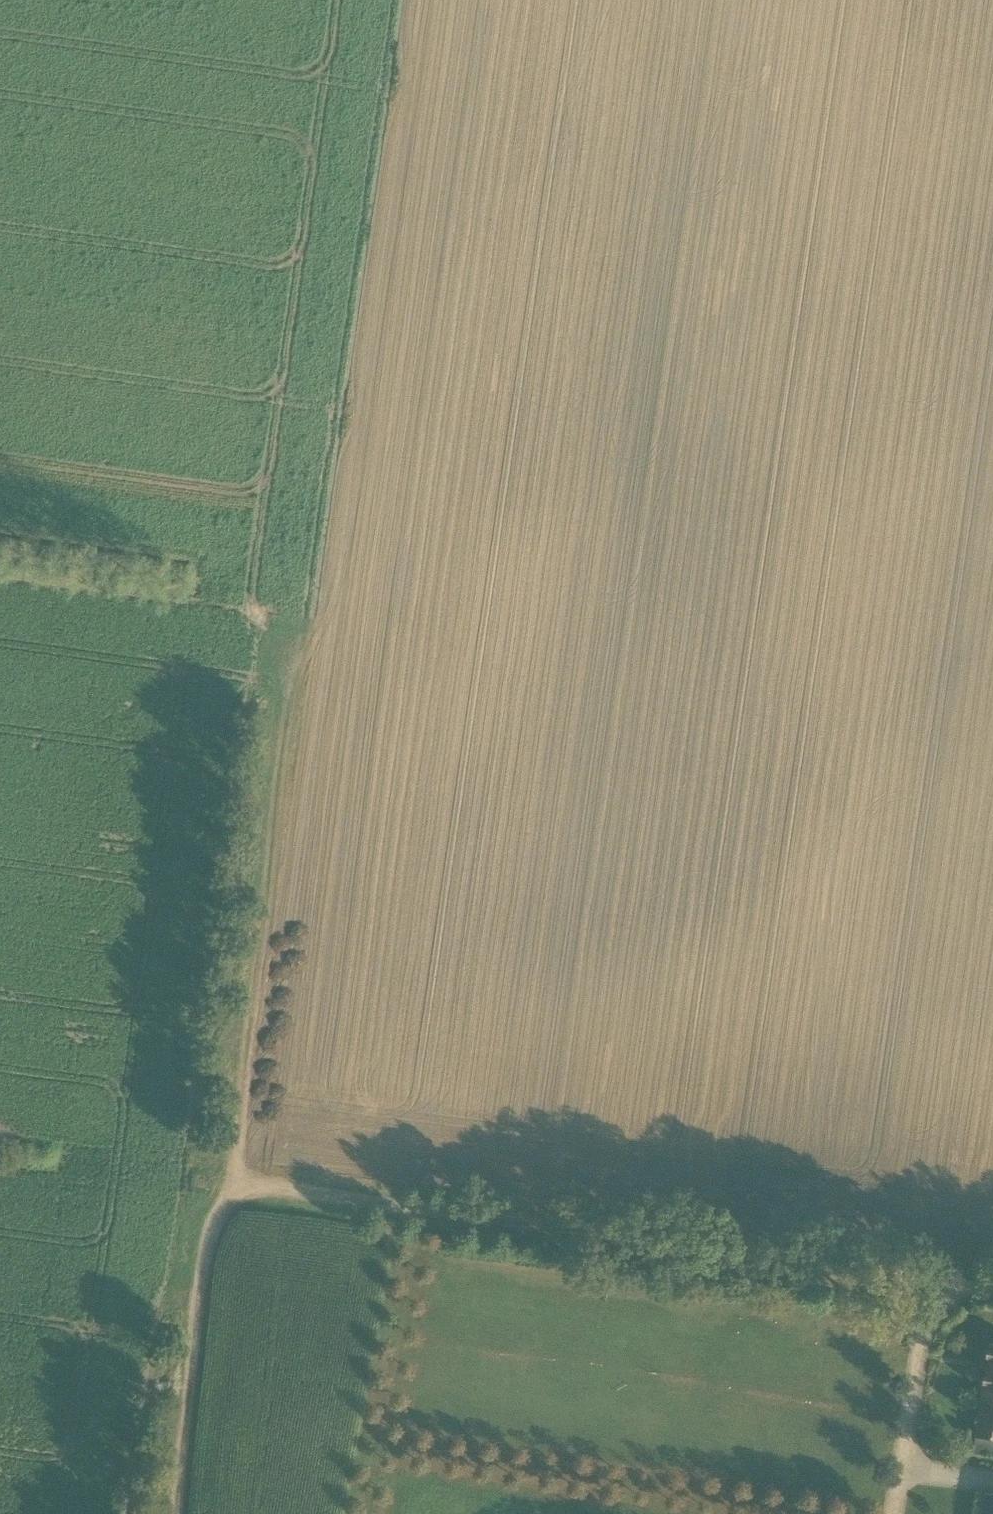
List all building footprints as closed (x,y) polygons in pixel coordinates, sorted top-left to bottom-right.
[(978,1394),(970,1461),(992,1464),(992,1348),(991,1348),(985,1395),(978,1394)] [(981,1497),(978,1513),(992,1513),(992,1499),(981,1497)]
